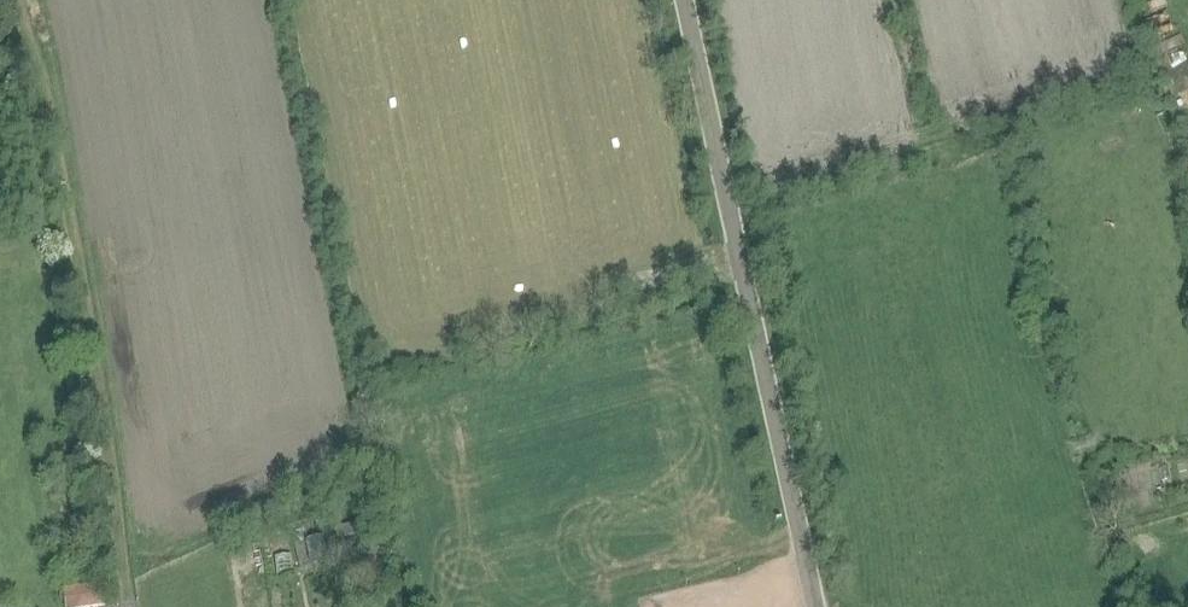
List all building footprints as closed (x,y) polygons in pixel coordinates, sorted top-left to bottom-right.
[(62,589),(65,606),(99,606),(105,606),(101,583),(62,589)]
